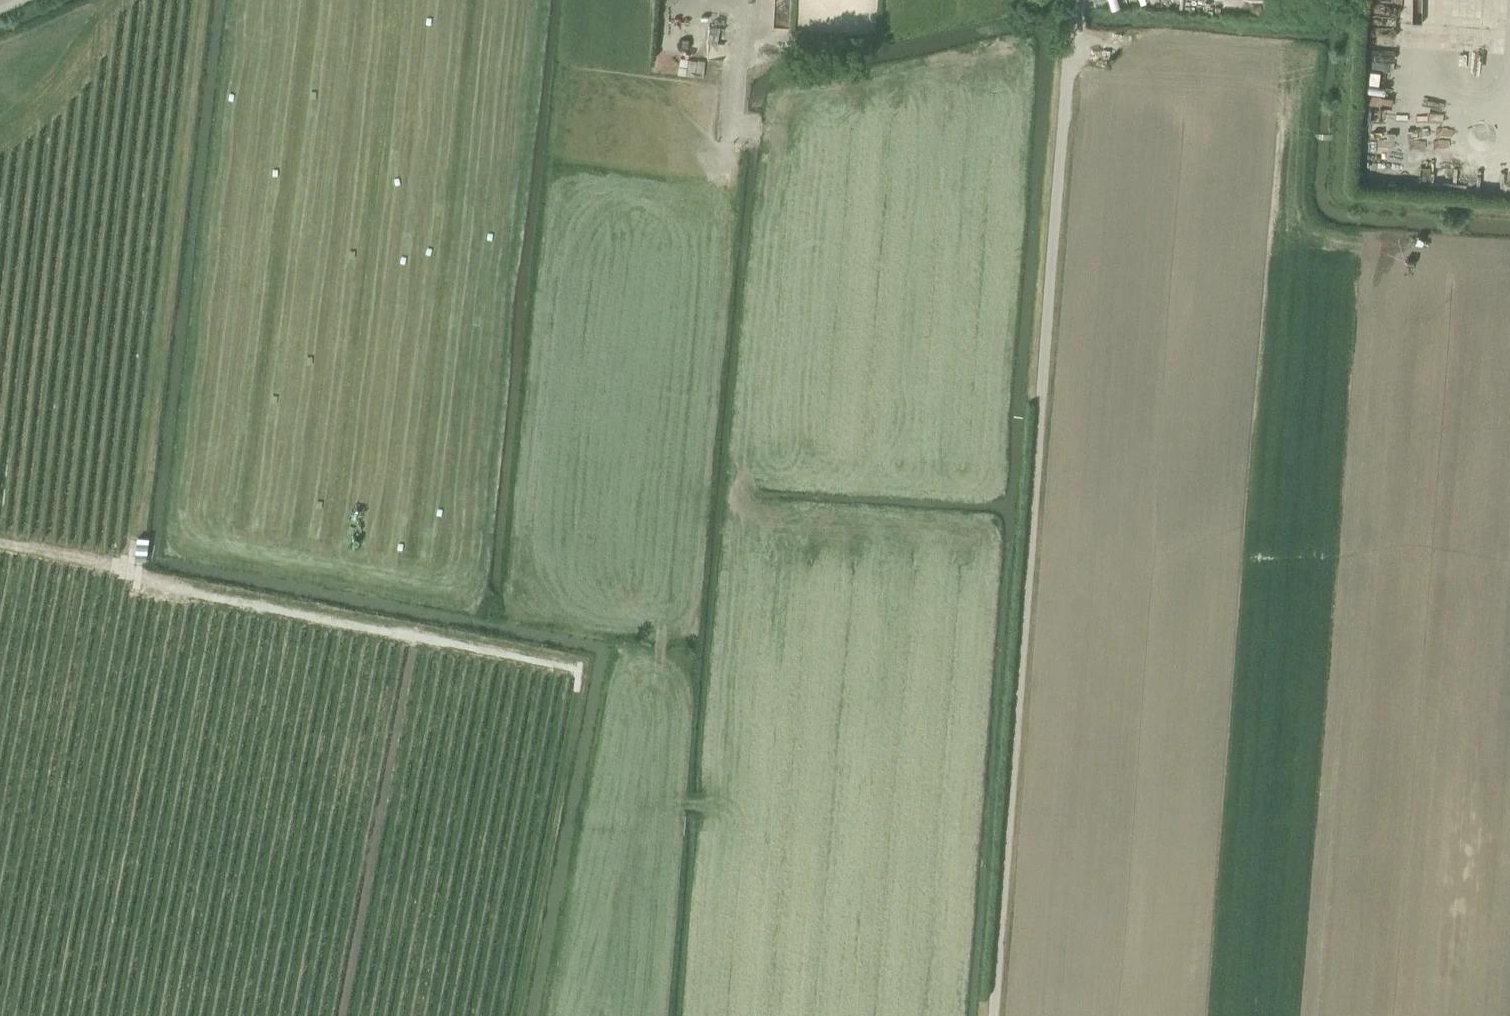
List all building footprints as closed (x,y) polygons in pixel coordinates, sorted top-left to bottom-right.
[(679,50),(710,51),(711,18),(698,17),(698,11),(681,10),(679,50)] [(137,534),(134,554),(145,556),(147,535),(137,534)]
